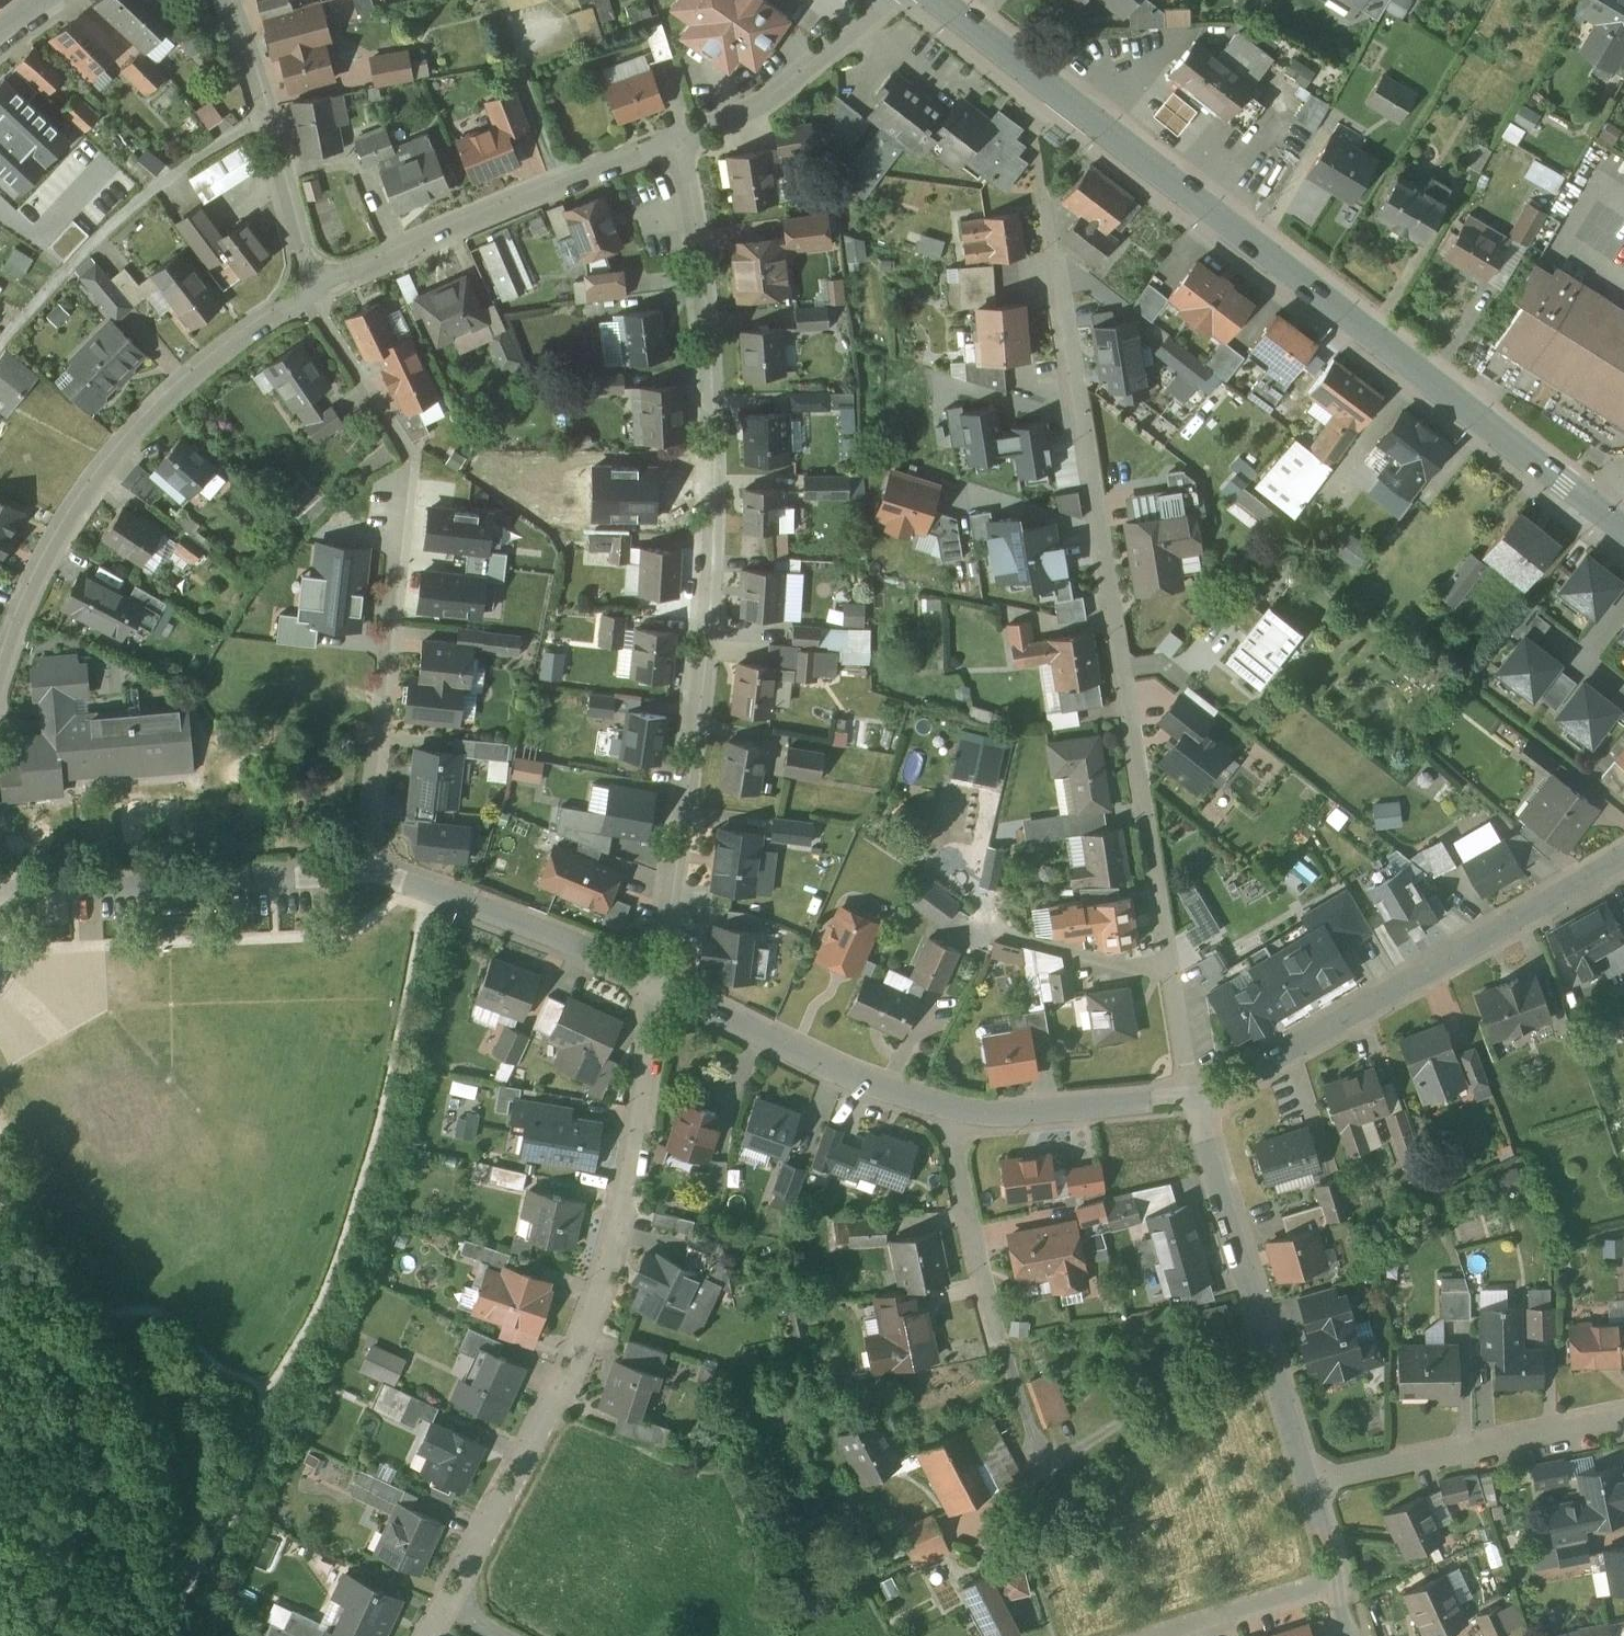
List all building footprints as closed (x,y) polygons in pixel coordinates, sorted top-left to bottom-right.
[(90,7),(139,54),(165,28),(135,0),(98,0),(90,7)] [(197,11),(208,6),(205,0),(192,0),(197,11)] [(785,21),(761,4),(755,0),(668,0),(664,6),(685,21),(672,39),(721,74),(733,57),(750,69),(785,21)] [(1118,20),(1133,0),(1092,0),(1118,20)] [(1344,18),(1351,7),(1355,0),(1314,0),(1344,18)] [(1351,7),(1374,21),(1387,0),(1355,0),(1351,7)] [(1583,19),(1597,28),(1581,53),(1609,71),(1613,64),(1623,47),(1623,0),(1595,0),(1583,19)] [(324,3),(252,20),(274,102),(345,84),(324,3)] [(1130,26),(1186,26),(1187,5),(1130,5),(1130,26)] [(115,53),(73,13),(44,43),(85,83),(115,53)] [(1196,36),(1160,81),(1169,88),(1144,118),(1172,140),(1198,107),(1223,127),(1257,84),(1196,36)] [(69,75),(30,40),(3,70),(42,105),(69,75)] [(1613,64),(1623,72),(1623,47),(1613,64)] [(428,77),(426,62),(405,65),(404,50),(362,55),(366,84),(428,77)] [(1291,59),(1283,73),(1304,85),(1312,70),(1291,59)] [(0,73),(0,145),(37,108),(3,70),(0,73)] [(649,71),(593,91),(607,131),(664,112),(649,71)] [(947,110),(894,71),(861,115),(913,154),(947,110)] [(1416,90),(1384,72),(1365,106),(1397,124),(1416,90)] [(1314,129),(1327,102),(1306,92),(1293,119),(1314,129)] [(486,129),(451,141),(468,189),(513,173),(502,142),(525,134),(510,93),(478,105),(486,129)] [(334,94),(282,105),(293,159),(346,149),(334,94)] [(56,118),(84,128),(92,105),(64,96),(56,118)] [(193,110),(204,127),(219,118),(208,100),(193,110)] [(1500,137),(1518,145),(1534,110),(1515,102),(1500,137)] [(985,127),(954,105),(924,143),(956,166),(985,127)] [(832,142),(858,142),(859,109),(832,109),(832,142)] [(1020,131),(996,114),(961,163),(1001,194),(1026,164),(1015,156),(1023,147),(1012,138),(1020,131)] [(71,158),(33,116),(0,146),(0,172),(26,200),(71,158)] [(379,125),(346,139),(357,163),(390,149),(379,125)] [(811,125),(775,131),(779,156),(815,149),(811,125)] [(1372,161),(1330,137),(1306,179),(1348,202),(1372,161)] [(1473,140),(1461,160),(1476,170),(1488,150),(1473,140)] [(768,150),(727,156),(736,209),(776,202),(768,150)] [(429,151),(364,175),(384,224),(450,200),(429,151)] [(242,152),(192,182),(206,205),(256,174),(242,152)] [(1552,193),(1563,175),(1531,157),(1520,175),(1552,193)] [(1123,203),(1083,170),(1056,201),(1075,217),(1058,237),(1092,266),(1111,244),(1098,233),(1123,203)] [(1442,204),(1394,177),(1367,219),(1418,248),(1442,204)] [(196,197),(165,220),(221,297),(272,260),(242,218),(222,233),(196,197)] [(602,198),(566,212),(573,231),(577,240),(565,246),(572,263),(583,259),(604,251),(620,245),(602,198)] [(573,231),(566,212),(563,204),(547,210),(558,237),(573,231)] [(1016,208),(952,216),(959,264),(1024,256),(1016,208)] [(1541,219),(1526,210),(1510,236),(1525,245),(1541,219)] [(826,215),(785,220),(787,237),(788,250),(830,244),(826,215)] [(68,219),(44,245),(61,261),(85,234),(68,219)] [(1501,252),(1459,227),(1439,262),(1481,286),(1501,252)] [(919,234),(914,251),(937,258),(942,241),(919,234)] [(787,237),(732,244),(736,278),(734,280),(735,293),(738,294),(739,300),(788,294),(783,250),(788,250),(787,237)] [(862,259),(861,238),(845,239),(846,260),(862,259)] [(497,239),(481,246),(505,299),(521,291),(497,239)] [(21,272),(28,256),(11,248),(3,264),(21,272)] [(181,248),(141,280),(185,336),(225,305),(181,248)] [(604,251),(583,259),(589,302),(625,297),(622,270),(612,271),(604,251)] [(92,258),(72,276),(112,323),(133,304),(92,258)] [(1217,339),(1246,303),(1193,261),(1164,297),(1217,339)] [(1556,269),(1551,276),(1534,266),(1513,299),(1521,304),(1494,345),(1623,429),(1623,313),(1556,269)] [(465,277),(417,299),(438,343),(452,337),(486,321),(480,309),(465,277)] [(830,303),(843,302),(840,277),(828,278),(830,303)] [(1148,325),(1165,304),(1144,288),(1128,309),(1148,325)] [(358,357),(397,337),(377,296),(338,316),(358,357)] [(1023,299),(964,304),(969,361),(1028,356),(1023,299)] [(486,321),(452,337),(459,352),(490,339),(488,335),(503,329),(504,328),(493,303),(480,309),(486,321)] [(827,308),(796,310),(797,329),(828,327),(827,308)] [(660,310),(615,315),(621,364),(666,358),(660,310)] [(1285,380),(1311,345),(1270,314),(1244,349),(1285,380)] [(106,318),(49,379),(87,415),(145,354),(112,323),(106,318)] [(1131,325),(1089,331),(1095,376),(1137,370),(1131,325)] [(781,328),(741,331),(745,377),(785,374),(781,328)] [(503,329),(488,335),(490,339),(503,367),(517,360),(503,329)] [(299,333),(253,364),(290,415),(335,383),(299,333)] [(1203,364),(1168,335),(1152,355),(1192,389),(1209,370),(1203,364)] [(435,399),(407,337),(372,353),(400,415),(435,399)] [(1221,380),(1239,360),(1220,344),(1203,364),(1209,370),(1221,380)] [(0,357),(0,409),(6,414),(37,374),(5,350),(0,357)] [(1376,398),(1329,363),(1302,398),(1329,418),(1305,451),(1325,465),(1376,398)] [(623,375),(592,377),(593,392),(624,391),(623,375)] [(679,386),(633,388),(636,443),(682,441),(679,386)] [(825,395),(788,393),(788,410),(824,411),(825,395)] [(995,431),(991,403),(936,409),(939,439),(957,437),(960,461),(1017,454),(1014,429),(995,431)] [(786,408),(736,408),(737,464),(786,464),(786,408)] [(1449,446),(1403,411),(1379,443),(1396,456),(1381,475),(1408,496),(1423,476),(1425,477),(1449,446)] [(1020,486),(1048,485),(1046,420),(1018,421),(1020,486)] [(176,429),(141,473),(187,507),(220,465),(176,429)] [(1288,516),(1325,465),(1305,451),(1291,440),(1252,488),(1288,516)] [(685,461),(633,461),(633,517),(686,517),(685,461)] [(937,486),(891,472),(877,516),(890,520),(888,527),(906,533),(909,525),(923,530),(937,486)] [(1218,491),(1231,501),(1225,508),(1260,536),(1274,520),(1238,491),(1245,481),(1233,472),(1218,491)] [(859,500),(859,476),(797,475),(797,498),(859,500)] [(781,488),(739,486),(737,536),(779,538),(781,488)] [(1079,513),(1080,493),(1054,491),(1053,512),(1079,513)] [(1155,500),(1159,524),(1189,519),(1196,517),(1192,494),(1155,500)] [(119,500),(93,542),(135,571),(165,529),(119,500)] [(0,501),(0,541),(6,543),(21,511),(0,501)] [(988,538),(994,537),(991,521),(992,521),(990,511),(969,514),(973,540),(988,538)] [(1550,542),(1511,511),(1479,553),(1518,583),(1550,542)] [(485,521),(433,516),(428,564),(517,574),(519,550),(482,546),(485,521)] [(607,562),(622,562),(622,516),(613,516),(613,532),(582,532),(582,549),(607,549),(607,562)] [(992,521),(991,521),(994,537),(988,538),(993,568),(998,567),(1000,580),(1031,575),(1033,587),(1052,584),(1061,583),(1060,581),(1059,571),(1066,570),(1062,546),(1054,548),(1050,524),(1020,529),(1018,517),(992,521)] [(1159,524),(1126,529),(1137,598),(1179,592),(1174,559),(1195,556),(1189,519),(1159,524)] [(684,545),(633,543),(631,601),(681,603),(684,545)] [(367,550),(319,544),(313,595),(302,594),(299,621),(359,628),(367,550)] [(1617,583),(1581,555),(1555,589),(1590,617),(1617,583)] [(789,567),(734,561),(730,594),(739,595),(737,616),(783,621),(789,567)] [(75,563),(51,608),(123,646),(146,601),(75,563)] [(1061,583),(1052,584),(1054,601),(1072,598),(1070,579),(1060,581),(1061,583)] [(1072,598),(1054,601),(1058,623),(1086,619),(1083,596),(1072,598)] [(1263,601),(1216,657),(1252,685),(1299,628),(1263,601)] [(840,602),(840,626),(864,626),(864,602),(840,602)] [(1609,638),(1623,649),(1623,619),(1609,638)] [(1028,621),(1008,624),(1015,665),(1053,659),(1058,689),(1095,682),(1098,682),(1091,633),(1032,642),(1028,621)] [(677,628),(631,622),(623,682),(669,688),(677,628)] [(869,664),(870,628),(814,627),(814,635),(786,634),(785,657),(791,658),(791,680),(814,681),(814,675),(834,675),(834,663),(869,664)] [(403,637),(399,679),(470,687),(475,646),(403,637)] [(1553,664),(1519,637),(1489,674),(1523,701),(1553,664)] [(27,658),(30,699),(38,699),(41,734),(16,735),(18,770),(0,772),(0,799),(59,794),(58,779),(182,770),(178,709),(72,716),(71,697),(84,696),(81,654),(27,658)] [(777,662),(730,656),(722,716),(769,722),(777,662)] [(1607,699),(1623,711),(1623,679),(1622,678),(1607,699)] [(399,679),(394,721),(466,729),(470,687),(399,679)] [(1099,706),(1095,682),(1058,689),(1062,712),(1099,706)] [(1613,711),(1578,682),(1549,718),(1583,746),(1613,711)] [(583,714),(608,713),(607,693),(582,694),(583,714)] [(1208,723),(1173,695),(1151,724),(1169,738),(1150,762),(1190,793),(1221,755),(1198,737),(1208,723)] [(666,711),(620,705),(613,762),(659,768),(666,711)] [(1005,740),(962,730),(933,859),(977,869),(1005,740)] [(1097,736),(1049,744),(1053,775),(1072,772),(1078,813),(1103,809),(1109,808),(1097,736)] [(773,745),(723,737),(715,788),(765,796),(773,745)] [(829,748),(781,739),(777,776),(824,785),(829,748)] [(505,748),(452,742),(450,756),(459,757),(503,763),(505,748)] [(1609,760),(1623,772),(1623,742),(1609,760)] [(450,756),(412,751),(406,797),(453,803),(459,757),(450,756)] [(509,780),(539,782),(541,760),(511,757),(509,780)] [(1543,768),(1510,811),(1569,856),(1602,814),(1543,768)] [(653,795),(598,787),(592,832),(646,840),(653,795)] [(1398,801),(1371,802),(1371,826),(1398,825),(1398,801)] [(1103,809),(1078,813),(1022,820),(1026,843),(1083,833),(1106,830),(1103,809)] [(754,833),(713,827),(704,891),(766,899),(773,843),(815,849),(818,825),(756,817),(754,833)] [(1490,817),(1445,844),(1480,903),(1525,879),(1490,817)] [(468,828),(420,823),(417,854),(465,860),(468,828)] [(1106,830),(1083,833),(1088,864),(1069,867),(1072,887),(1127,878),(1120,828),(1106,830)] [(543,846),(528,888),(602,914),(617,872),(543,846)] [(1400,861),(1350,892),(1387,950),(1437,919),(1400,861)] [(927,882),(912,903),(943,925),(958,904),(927,882)] [(1081,901),(1082,901),(1083,904),(1120,899),(1118,887),(1079,888),(1081,901)] [(1219,933),(1194,890),(1177,899),(1192,925),(1178,933),(1188,951),(1219,933)] [(610,897),(600,921),(617,929),(627,904),(610,897)] [(1120,899),(1083,904),(1082,901),(1081,901),(1050,906),(1050,908),(1054,936),(1064,935),(1064,939),(1084,936),(1084,932),(1097,930),(1100,946),(1104,946),(1105,951),(1123,949),(1122,943),(1138,941),(1131,897),(1120,899)] [(1603,900),(1540,932),(1571,993),(1604,977),(1593,954),(1623,939),(1603,900)] [(878,924),(841,907),(833,927),(829,925),(823,936),(828,938),(819,957),(855,973),(856,972),(863,957),(878,924)] [(756,928),(706,920),(698,972),(748,980),(756,928)] [(1203,992),(1229,1038),(1345,973),(1318,927),(1203,992)] [(959,951),(929,938),(911,977),(912,978),(924,983),(941,991),(959,951)] [(489,944),(462,1005),(519,1030),(546,969),(489,944)] [(863,957),(856,972),(868,977),(869,978),(876,963),(863,957)] [(1536,969),(1464,994),(1484,1050),(1556,1024),(1536,969)] [(868,977),(851,1012),(902,1036),(918,1001),(917,1000),(905,994),(869,978),(868,977)] [(924,983),(912,978),(905,994),(917,1000),(924,983)] [(1126,984),(1079,993),(1089,1046),(1136,1037),(1126,984)] [(613,1022),(563,999),(545,1040),(561,1047),(553,1065),(587,1080),(613,1022)] [(1444,1014),(1385,1037),(1414,1111),(1472,1088),(1444,1014)] [(1026,1022),(973,1033),(984,1086),(1038,1075),(1026,1022)] [(490,1077),(508,1083),(525,1034),(507,1028),(490,1077)] [(1373,1067),(1310,1089),(1336,1164),(1371,1152),(1363,1127),(1391,1118),(1373,1067)] [(749,1090),(730,1141),(778,1158),(796,1107),(749,1090)] [(676,1093),(657,1147),(705,1164),(725,1110),(676,1093)] [(604,1118),(517,1104),(508,1161),(595,1175),(604,1118)] [(460,1111),(457,1137),(472,1139),(475,1113),(460,1111)] [(1307,1122),(1241,1141),(1257,1195),(1323,1175),(1307,1122)] [(831,1128),(815,1175),(871,1194),(874,1184),(903,1194),(919,1146),(856,1124),(852,1135),(831,1128)] [(1047,1151),(992,1158),(999,1206),(1055,1198),(1047,1151)] [(708,1160),(707,1186),(722,1186),(723,1160),(708,1160)] [(777,1196),(794,1200),(802,1168),(786,1163),(777,1196)] [(519,1185),(506,1236),(571,1252),(584,1201),(519,1185)] [(1190,1203),(1138,1218),(1162,1296),(1213,1281),(1190,1203)] [(655,1215),(653,1225),(691,1233),(693,1222),(655,1215)] [(878,1220),(830,1220),(830,1245),(842,1245),(842,1230),(878,1230),(878,1220)] [(1075,1221),(996,1235),(1008,1290),(1047,1281),(1051,1296),(1090,1287),(1075,1221)] [(1312,1223),(1259,1240),(1272,1283),(1325,1267),(1312,1223)] [(935,1226),(882,1236),(894,1292),(947,1279),(935,1226)] [(843,1233),(844,1246),(881,1244),(880,1230),(843,1233)] [(1609,1234),(1608,1255),(1622,1256),(1622,1298),(1603,1298),(1603,1314),(1623,1315),(1623,1234),(1609,1234)] [(634,1281),(645,1286),(637,1305),(676,1324),(684,1305),(699,1274),(658,1255),(657,1257),(647,1252),(634,1281)] [(483,1254),(461,1313),(533,1339),(555,1280),(483,1254)] [(1352,1276),(1274,1301),(1303,1390),(1381,1366),(1352,1276)] [(1436,1277),(1438,1318),(1466,1317),(1464,1276),(1436,1277)] [(1532,1335),(1532,1304),(1547,1304),(1547,1288),(1521,1288),(1520,1335),(1532,1335)] [(1476,1395),(1520,1343),(1519,1302),(1475,1303),(1476,1395)] [(919,1304),(872,1313),(875,1331),(858,1335),(865,1374),(931,1362),(919,1304)] [(695,1334),(704,1314),(684,1305),(676,1324),(675,1325),(695,1334)] [(1548,1306),(1533,1306),(1534,1336),(1549,1336),(1548,1306)] [(1559,1324),(1563,1373),(1623,1368),(1623,1319),(1559,1324)] [(392,1385),(403,1357),(367,1342),(356,1371),(392,1385)] [(1520,1343),(1476,1395),(1544,1394),(1543,1343),(1520,1343)] [(1458,1345),(1387,1344),(1386,1395),(1457,1396),(1458,1345)] [(470,1345),(444,1401),(499,1427),(525,1371),(470,1345)] [(659,1375),(601,1356),(584,1408),(641,1427),(659,1375)] [(1025,1380),(1043,1427),(1070,1417),(1052,1370),(1025,1380)] [(872,1408),(827,1433),(855,1485),(901,1460),(872,1408)] [(423,1412),(407,1447),(433,1459),(424,1481),(463,1498),(488,1441),(423,1412)] [(955,1425),(907,1452),(942,1517),(991,1490),(955,1425)] [(1559,1464),(1528,1469),(1532,1490),(1562,1484),(1559,1464)] [(1574,1475),(1579,1500),(1542,1506),(1549,1544),(1587,1538),(1585,1525),(1621,1519),(1618,1505),(1623,1504),(1623,1484),(1614,1486),(1611,1469),(1574,1475)] [(1425,1489),(1373,1514),(1398,1564),(1450,1540),(1425,1489)] [(392,1495),(363,1554),(419,1581),(448,1522),(392,1495)] [(910,1570),(948,1554),(936,1526),(899,1542),(910,1570)] [(269,1538),(256,1560),(264,1564),(277,1543),(269,1538)] [(1482,1541),(1488,1567),(1500,1564),(1493,1538),(1482,1541)] [(1600,1551),(1607,1594),(1623,1591),(1623,1547),(1600,1551)] [(323,1591),(339,1599),(321,1635),(324,1635),(389,1635),(408,1596),(337,1562),(323,1591)] [(1397,1594),(1417,1635),(1442,1635),(1474,1621),(1449,1569),(1397,1594)] [(982,1571),(952,1588),(979,1635),(1017,1635),(1019,1635),(982,1571)] [(1508,1631),(1496,1604),(1472,1615),(1481,1635),(1496,1635),(1508,1631)] [(1250,1635),(1313,1635),(1306,1616),(1250,1635)]
